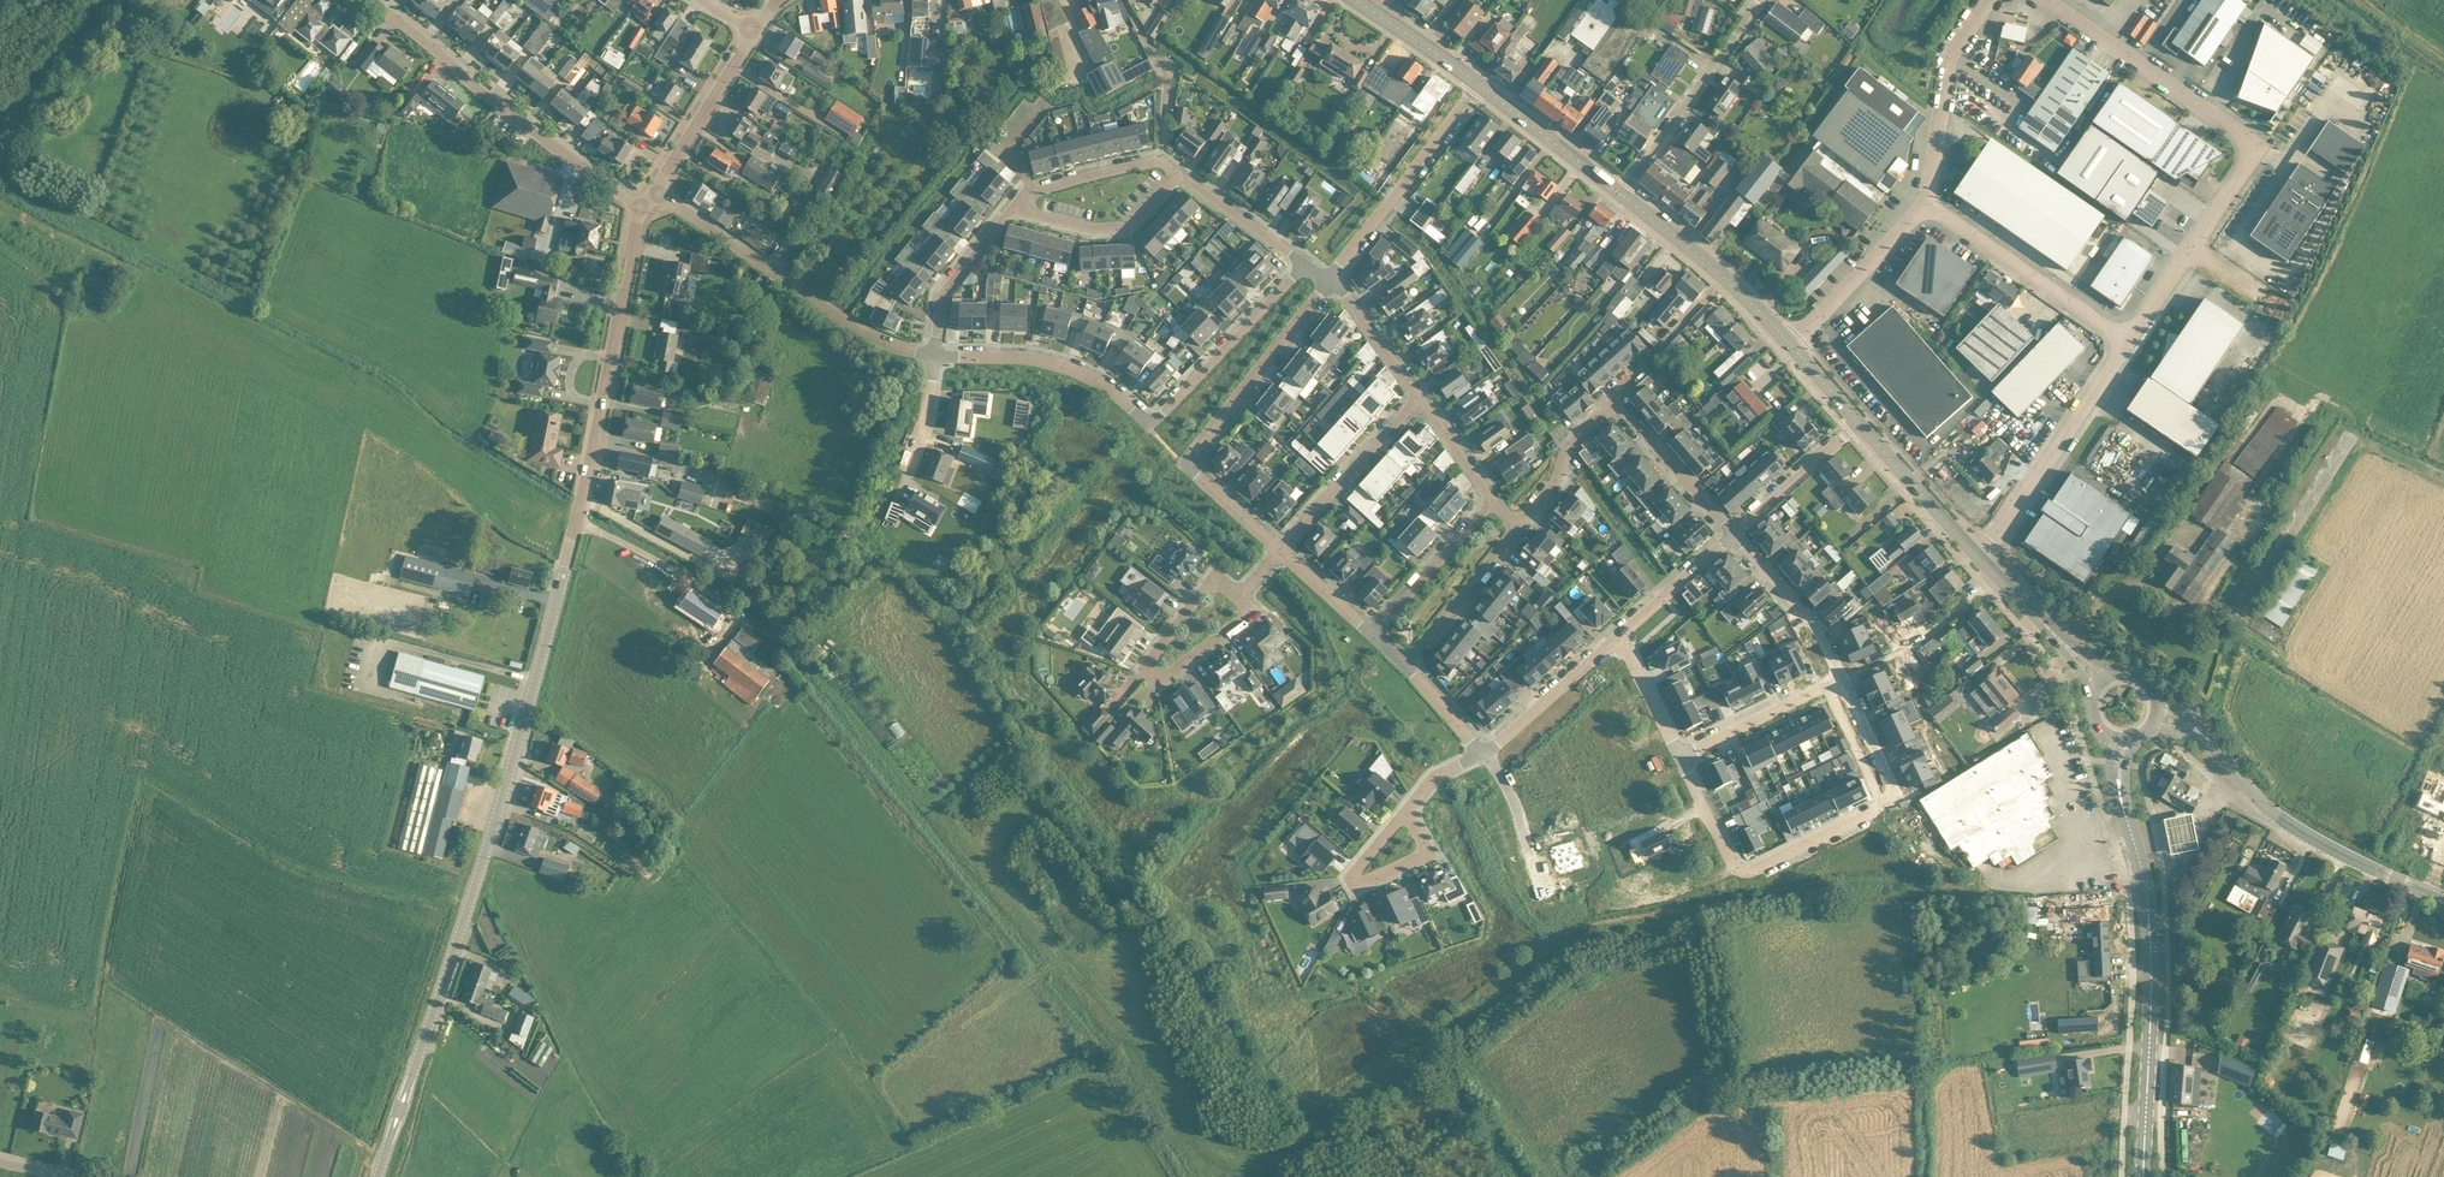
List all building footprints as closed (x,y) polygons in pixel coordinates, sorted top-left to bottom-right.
[(251,2),(251,1),(262,10),(267,3),(275,9),(277,6),(282,0),(249,0),(251,2)] [(357,34),(364,25),(352,15),(340,31),(333,25),(330,30),(319,21),(333,3),(329,0),(314,0),(312,2),(309,0),(298,0),(279,24),(291,34),(294,30),(311,43),(314,39),(336,57),(353,36),(354,37),(357,34)] [(429,0),(409,0),(421,10),(429,0)] [(442,10),(446,5),(440,0),(429,0),(421,10),(434,20),(442,10)] [(489,20),(495,25),(505,12),(505,11),(514,0),(504,0),(489,19),(478,10),(476,12),(459,33),(472,43),(484,28),(483,27),(489,20)] [(542,0),(520,0),(519,1),(547,22),(556,10),(542,0)] [(624,0),(610,0),(605,6),(614,13),(624,0)] [(645,25),(652,16),(648,13),(657,2),(655,0),(637,0),(634,4),(635,4),(630,11),(636,16),(635,17),(645,25)] [(800,17),(803,35),(824,31),(822,22),(831,20),(832,30),(841,28),(837,3),(836,0),(820,0),(822,14),(800,17)] [(874,12),(875,20),(884,19),(884,17),(904,15),(904,6),(903,0),(873,0),(874,12)] [(906,93),(932,95),(937,39),(929,38),(930,22),(930,20),(929,12),(938,11),(937,0),(940,0),(915,0),(915,2),(913,2),(914,13),(913,13),(913,19),(913,22),(912,27),(906,93)] [(961,11),(972,8),(970,0),(958,0),(961,11)] [(995,12),(1007,9),(1005,0),(992,0),(995,12)] [(1041,4),(1048,33),(1070,22),(1059,0),(1050,0),(1041,4)] [(1085,2),(1093,16),(1101,14),(1105,31),(1114,28),(1111,16),(1121,14),(1117,0),(1092,0),(1085,2)] [(1253,24),(1257,18),(1268,0),(1256,0),(1239,28),(1247,34),(1253,24)] [(1257,18),(1265,22),(1275,6),(1279,9),(1284,1),(1284,0),(1268,0),(1257,18)] [(1287,37),(1309,2),(1305,0),(1293,0),(1290,5),(1285,13),(1289,16),(1279,32),(1287,37)] [(1431,7),(1435,0),(1403,0),(1402,1),(1424,16),(1431,7)] [(1472,3),(1474,1),(1472,0),(1465,0),(1457,10),(1450,19),(1455,24),(1451,30),(1464,40),(1471,30),(1485,13),(1472,3)] [(1558,36),(1566,42),(1571,35),(1579,41),(1578,44),(1583,48),(1585,45),(1586,46),(1582,52),(1590,57),(1584,67),(1605,82),(1646,24),(1625,9),(1613,0),(1585,0),(1558,36)] [(1625,9),(1631,0),(1613,0),(1625,9)] [(1682,10),(1680,14),(1690,16),(1690,15),(1697,17),(1693,31),(1710,36),(1717,11),(1701,7),(1703,0),(1684,0),(1682,10)] [(2241,0),(2202,0),(2180,32),(2174,28),(2166,39),(2165,42),(2165,44),(2165,46),(2166,47),(2167,50),(2176,56),(2180,50),(2204,66),(2246,6),(2240,2),(2241,0)] [(868,33),(866,13),(865,1),(844,3),(847,34),(843,34),(844,44),(858,43),(857,34),(868,33)] [(1032,41),(1047,37),(1038,2),(1023,5),(1032,41)] [(1309,2),(1287,37),(1281,47),(1290,52),(1301,34),(1305,37),(1321,10),(1309,2)] [(459,33),(476,12),(464,3),(459,9),(459,8),(447,23),(459,33)] [(1797,43),(1808,28),(1817,36),(1826,24),(1806,9),(1799,19),(1777,3),(1765,19),(1797,43)] [(666,8),(659,18),(653,25),(657,28),(651,35),(658,41),(664,33),(665,33),(678,17),(666,8)] [(1127,84),(1123,75),(1094,19),(1088,8),(1078,14),(1086,30),(1079,33),(1098,70),(1087,76),(1099,99),(1127,84)] [(1681,20),(1665,9),(1660,17),(1675,27),(1681,20)] [(2134,9),(2119,31),(2138,44),(2152,22),(2134,9)] [(1148,34),(1154,39),(1170,14),(1163,10),(1148,34)] [(512,17),(505,12),(495,25),(501,30),(512,17)] [(1223,12),(1212,30),(1221,36),(1232,18),(1223,12)] [(2009,12),(2007,19),(2021,22),(2022,15),(2009,12)] [(793,13),(787,18),(793,25),(799,20),(793,13)] [(508,32),(518,40),(533,22),(523,14),(508,32)] [(1529,27),(1534,20),(1528,16),(1500,53),(1505,57),(1495,71),(1512,84),(1530,60),(1515,48),(1530,28),(1529,27)] [(676,40),(680,34),(687,25),(679,18),(668,35),(676,40)] [(966,18),(949,19),(950,35),(968,33),(966,18)] [(1496,54),(1503,44),(1511,35),(1509,33),(1514,27),(1503,19),(1499,25),(1496,23),(1489,31),(1483,27),(1470,44),(1478,50),(1480,48),(1486,52),(1489,48),(1496,54)] [(523,47),(528,51),(542,34),(543,35),(550,26),(543,21),(523,47)] [(1851,39),(1858,30),(1849,22),(1842,31),(1851,39)] [(1220,39),(1227,43),(1237,27),(1230,23),(1220,39)] [(2025,44),(2029,29),(2005,23),(2004,27),(2003,26),(2000,38),(2025,44)] [(2271,120),(2272,121),(2314,59),(2263,23),(2264,24),(2238,99),(2276,113),(2271,120)] [(645,31),(637,26),(630,38),(637,43),(645,31)] [(689,26),(684,33),(693,40),(688,48),(703,56),(712,41),(699,33),(699,34),(689,26)] [(494,36),(493,36),(481,50),(487,55),(486,57),(493,62),(494,60),(494,61),(511,40),(511,39),(499,29),(494,36)] [(1264,41),(1259,49),(1266,53),(1276,37),(1270,33),(1265,42),(1264,41)] [(2064,41),(2073,48),(2080,40),(2070,33),(2064,41)] [(534,56),(545,43),(548,39),(543,35),(542,34),(528,51),(534,56)] [(804,44),(799,41),(789,34),(779,50),(794,60),(799,52),(823,67),(828,59),(804,45),(804,44)] [(679,41),(676,40),(668,35),(654,57),(665,64),(670,56),(679,62),(679,63),(693,72),(703,56),(688,48),(683,55),(674,49),(679,41)] [(875,35),(866,36),(869,59),(878,58),(875,35)] [(1253,59),(1259,49),(1264,41),(1255,36),(1245,53),(1253,59)] [(501,66),(507,71),(519,56),(518,55),(523,49),(511,40),(494,61),(495,61),(493,62),(500,68),(501,66)] [(1773,62),(1764,52),(1767,49),(1759,40),(1756,42),(1755,41),(1741,54),(1758,74),(1773,62)] [(1206,41),(1197,55),(1206,60),(1215,47),(1206,41)] [(358,45),(354,42),(340,59),(344,62),(358,45)] [(400,81),(405,74),(412,65),(404,58),(403,59),(390,49),(383,58),(378,54),(382,49),(373,42),(356,64),(364,71),(367,67),(379,76),(384,69),(400,81)] [(652,52),(638,43),(633,50),(647,60),(652,52)] [(1355,77),(1357,74),(1363,64),(1333,45),(1328,53),(1313,45),(1306,56),(1342,78),(1345,73),(1354,78),(1355,77)] [(1645,71),(1641,77),(1653,85),(1653,86),(1660,90),(1664,85),(1668,88),(1690,57),(1680,50),(1674,45),(1652,76),(1645,71)] [(1775,54),(1784,60),(1788,55),(1779,48),(1775,54)] [(2012,48),(2000,67),(2006,71),(2018,52),(2012,48)] [(2054,153),(2109,74),(2073,49),(2044,92),(2030,82),(2041,65),(2027,56),(2012,79),(2021,85),(2021,90),(2021,91),(2037,102),(2018,128),(2054,153)] [(604,52),(599,59),(618,71),(624,62),(607,51),(606,53),(604,52)] [(569,83),(585,63),(594,70),(599,64),(585,53),(584,54),(584,53),(578,61),(563,79),(569,83)] [(529,88),(540,73),(545,68),(531,57),(515,77),(529,88)] [(563,79),(578,61),(572,57),(569,61),(568,61),(557,74),(563,79)] [(1369,76),(1364,86),(1366,87),(1366,86),(1384,97),(1389,90),(1405,101),(1413,89),(1408,86),(1410,84),(1410,85),(1416,78),(1423,68),(1410,58),(1404,66),(1401,64),(1395,73),(1399,76),(1396,80),(1390,76),(1384,86),(1369,76)] [(1549,58),(1528,87),(1521,96),(1534,106),(1544,92),(1547,89),(1541,86),(1557,64),(1549,58)] [(1628,59),(1624,65),(1627,67),(1633,71),(1637,65),(1628,59)] [(1123,75),(1127,84),(1154,69),(1150,61),(1123,75)] [(765,68),(760,76),(762,77),(762,78),(772,85),(777,88),(786,93),(795,78),(787,73),(790,69),(780,63),(778,66),(772,62),(767,69),(765,68)] [(599,64),(594,70),(600,75),(605,69),(599,64)] [(1290,66),(1282,80),(1292,86),(1301,72),(1290,66)] [(543,99),(550,89),(554,84),(552,83),(557,76),(546,67),(545,68),(540,73),(529,88),(543,99)] [(1576,92),(1585,81),(1587,78),(1573,67),(1562,82),(1576,92)] [(1357,79),(1353,86),(1353,87),(1359,91),(1370,74),(1363,69),(1361,68),(1357,74),(1355,77),(1357,79)] [(1878,206),(1877,204),(1886,193),(1887,194),(1908,167),(1906,165),(1910,144),(1913,140),(1904,132),(1918,113),(1860,68),(1809,135),(1812,137),(1785,170),(1762,155),(1700,235),(1712,244),(1746,200),(1754,207),(1757,203),(1765,209),(1784,183),(1798,193),(1803,187),(1828,205),(1826,207),(1859,231),(1878,206)] [(2328,79),(2316,71),(2312,76),(2312,77),(2324,85),(2328,79)] [(1727,109),(1741,90),(1745,93),(1748,89),(1760,97),(1766,89),(1742,72),(1735,82),(1726,76),(1720,84),(1721,85),(1707,106),(1720,116),(1726,108),(1727,109)] [(609,83),(612,77),(606,73),(603,79),(609,83)] [(819,74),(815,81),(827,89),(831,81),(819,74)] [(1593,78),(1590,75),(1589,75),(1587,78),(1585,81),(1589,84),(1593,78)] [(681,91),(671,84),(667,81),(666,82),(657,77),(653,83),(657,86),(652,93),(657,97),(671,106),(681,91)] [(621,85),(637,95),(641,88),(625,78),(621,85)] [(1412,92),(1401,108),(1411,115),(1416,109),(1426,116),(1438,100),(1439,101),(1448,88),(1433,78),(1426,87),(1424,90),(1419,97),(1412,92)] [(589,111),(587,110),(590,107),(584,103),(589,96),(596,98),(599,87),(591,80),(580,95),(579,94),(563,115),(577,126),(589,111)] [(433,81),(426,90),(421,96),(452,120),(464,105),(433,81)] [(329,97),(334,91),(322,83),(318,89),(329,97)] [(2092,124),(2175,181),(2223,155),(2120,84),(2092,124)] [(1653,85),(1647,93),(1640,102),(1618,134),(1641,151),(1676,102),(1660,90),(1653,86),(1653,85)] [(550,104),(563,115),(579,94),(568,86),(563,91),(562,90),(550,104)] [(1640,102),(1647,93),(1637,87),(1631,95),(1640,102)] [(778,100),(779,100),(760,88),(760,89),(759,92),(755,89),(744,106),(754,113),(757,114),(761,108),(770,113),(778,100)] [(421,99),(411,90),(391,116),(405,120),(421,99)] [(1596,151),(1612,129),(1605,124),(1622,103),(1607,91),(1588,116),(1593,120),(1580,138),(1596,151)] [(1566,108),(1544,92),(1534,106),(1555,122),(1566,108)] [(1034,97),(1027,105),(1036,113),(1043,105),(1034,97)] [(1572,134),(1579,125),(1595,103),(1588,98),(1577,112),(1568,105),(1566,108),(1555,122),(1572,134)] [(863,118),(854,113),(837,102),(826,118),(852,135),(863,118)] [(774,111),(786,119),(791,111),(779,103),(774,111)] [(1132,105),(1125,108),(1128,113),(1134,110),(1132,105)] [(635,128),(641,132),(651,138),(661,122),(636,106),(634,110),(633,110),(626,121),(636,127),(635,128)] [(1176,124),(1181,125),(1181,128),(1182,130),(1184,132),(1176,145),(1194,158),(1206,142),(1191,132),(1193,129),(1192,126),(1191,123),(1188,120),(1190,109),(1179,107),(1176,124)] [(1128,113),(1125,108),(1119,111),(1122,117),(1128,113)] [(608,122),(612,115),(602,109),(598,116),(608,122)] [(966,112),(957,123),(967,131),(971,135),(980,124),(976,120),(966,112)] [(760,139),(752,134),(757,127),(738,115),(728,131),(742,140),(738,146),(751,154),(760,139)] [(1477,156),(1500,128),(1483,115),(1461,143),(1477,156)] [(613,116),(609,123),(622,131),(626,124),(613,116)] [(1214,143),(1221,133),(1227,125),(1219,120),(1206,137),(1214,143)] [(1699,145),(1709,132),(1693,120),(1677,141),(1706,163),(1712,155),(1699,145)] [(2329,121),(2309,149),(2346,175),(2366,147),(2329,121)] [(774,123),(770,130),(783,137),(787,130),(774,123)] [(1144,124),(1131,127),(1137,149),(1150,146),(1144,124)] [(1035,130),(1039,134),(1044,129),(1039,125),(1035,130)] [(589,126),(580,138),(586,143),(595,131),(589,126)] [(2091,126),(2057,175),(2096,202),(2130,153),(2091,126)] [(1131,127),(1119,130),(1124,152),(1137,149),(1131,127)] [(1124,152),(1119,130),(1119,129),(1106,133),(1112,155),(1124,152)] [(1030,136),(1035,140),(1039,134),(1035,130),(1030,136)] [(1504,161),(1510,165),(1523,150),(1518,145),(1520,143),(1507,132),(1494,148),(1507,158),(1504,161)] [(632,148),(622,141),(618,139),(609,133),(605,141),(596,135),(590,146),(621,165),(632,148)] [(767,133),(762,141),(770,146),(774,138),(767,133)] [(925,133),(918,142),(931,152),(938,143),(925,133)] [(1106,133),(1093,136),(1099,158),(1112,155),(1106,133)] [(1093,136),(1081,139),(1086,161),(1099,158),(1093,136)] [(1246,156),(1254,161),(1266,144),(1259,138),(1246,156)] [(1081,139),(1068,142),(1074,164),(1086,161),(1081,139)] [(1238,163),(1248,148),(1235,139),(1230,146),(1224,141),(1219,148),(1217,147),(1210,156),(1212,158),(1206,166),(1213,171),(1211,173),(1217,177),(1219,175),(1220,176),(1233,158),(1238,163)] [(2104,217),(2031,167),(2022,160),(1991,139),(1985,148),(1954,194),(2067,271),(2104,217)] [(1055,146),(1056,146),(1061,168),(1062,167),(1074,164),(1068,142),(1055,145),(1055,146)] [(1055,146),(1043,149),(1049,172),(1062,168),(1062,167),(1061,168),(1056,146),(1055,146)] [(1510,165),(1502,176),(1513,185),(1529,165),(1537,156),(1525,147),(1523,150),(1510,165)] [(1720,147),(1712,156),(1718,160),(1725,151),(1720,147)] [(743,164),(737,159),(727,153),(725,155),(717,149),(708,163),(726,174),(731,166),(739,171),(743,164)] [(1043,149),(1030,153),(1036,175),(1049,172),(1043,149)] [(1737,160),(1725,151),(1718,160),(1703,179),(1715,189),(1732,168),(1731,167),(1737,160)] [(987,168),(980,177),(1001,195),(1010,184),(1000,176),(1005,169),(984,152),(978,160),(987,168)] [(2130,153),(2096,202),(2126,223),(2133,214),(2152,228),(2169,203),(2150,190),(2161,174),(2130,153)] [(1688,154),(1683,160),(1692,166),(1696,161),(1688,154)] [(772,191),(782,175),(753,157),(743,173),(772,191)] [(1640,183),(1678,213),(1692,194),(1693,193),(1689,191),(1678,182),(1681,178),(1658,160),(1640,183)] [(535,230),(545,233),(561,179),(506,162),(492,207),(538,221),(535,230)] [(1249,164),(1234,185),(1249,196),(1257,185),(1260,186),(1265,179),(1263,177),(1264,175),(1249,164)] [(2337,189),(2299,164),(2250,237),(2287,262),(2337,189)] [(1481,171),(1480,170),(1473,165),(1455,189),(1463,195),(1481,171)] [(1311,176),(1316,169),(1311,166),(1306,172),(1311,176)] [(829,167),(819,186),(835,195),(846,176),(829,167)] [(1528,182),(1523,189),(1529,193),(1529,192),(1536,197),(1538,194),(1547,200),(1550,196),(1557,186),(1547,179),(1535,171),(1528,180),(1527,181),(1528,182)] [(962,178),(956,186),(977,203),(982,197),(993,205),(1001,195),(980,177),(972,186),(962,178)] [(1285,209),(1301,186),(1291,178),(1286,186),(1279,181),(1262,206),(1275,215),(1281,206),(1285,209)] [(724,227),(732,214),(712,202),(717,195),(708,190),(706,188),(696,182),(686,198),(698,206),(699,205),(711,213),(709,217),(724,227)] [(791,191),(798,196),(803,189),(795,184),(791,191)] [(960,201),(952,210),(974,228),(982,218),(972,209),(977,203),(956,186),(950,193),(960,201)] [(1710,195),(1703,190),(1698,186),(1693,193),(1692,194),(1694,195),(1689,200),(1678,215),(1695,228),(1706,214),(1700,208),(1710,195)] [(1297,205),(1290,215),(1297,220),(1292,226),(1307,237),(1313,228),(1316,231),(1322,222),(1319,220),(1323,214),(1315,209),(1316,207),(1316,205),(1314,204),(1319,197),(1308,189),(1297,205)] [(1183,193),(1174,202),(1191,218),(1200,209),(1183,193)] [(1570,221),(1573,217),(1575,219),(1584,206),(1568,195),(1560,206),(1557,204),(1549,215),(1563,226),(1568,220),(1570,221)] [(1174,202),(1165,212),(1165,213),(1166,212),(1182,228),(1182,227),(1191,218),(1174,202)] [(1590,216),(1598,221),(1584,239),(1586,240),(1579,249),(1579,250),(1567,263),(1574,270),(1586,256),(1587,257),(1597,246),(1593,242),(1597,237),(1598,238),(1615,216),(1599,204),(1590,216)] [(1434,216),(1422,206),(1411,221),(1423,230),(1434,216)] [(1477,206),(1474,211),(1483,218),(1486,213),(1477,206)] [(935,212),(929,219),(950,236),(955,230),(965,239),(974,228),(952,210),(944,220),(935,212)] [(1165,213),(1157,222),(1173,238),(1183,228),(1182,227),(1182,228),(1166,212),(1165,213)] [(1540,222),(1528,212),(1508,235),(1520,246),(1540,222)] [(600,226),(575,222),(564,219),(563,227),(579,230),(575,247),(576,247),(575,253),(577,256),(582,257),(585,255),(587,249),(596,251),(599,235),(601,234),(602,230),(600,228),(600,226)] [(933,235),(925,244),(946,262),(955,251),(945,243),(950,236),(929,219),(923,227),(933,235)] [(1783,272),(1790,262),(1800,249),(1763,221),(1746,244),(1783,272)] [(1157,222),(1148,231),(1164,247),(1173,238),(1157,222)] [(1024,230),(1011,226),(1005,248),(1018,252),(1024,230)] [(1210,227),(1205,232),(1209,236),(1214,231),(1210,227)] [(1548,246),(1554,251),(1571,233),(1565,227),(1548,246)] [(1037,233),(1024,230),(1018,252),(1030,255),(1030,256),(1031,256),(1037,233)] [(1467,247),(1476,237),(1468,230),(1445,256),(1461,269),(1474,253),(1467,247)] [(1621,233),(1614,242),(1610,248),(1613,250),(1610,254),(1620,263),(1629,252),(1627,250),(1631,244),(1635,248),(1643,238),(1632,230),(1629,230),(1624,236),(1621,233)] [(1164,247),(1148,231),(1139,241),(1155,257),(1164,247)] [(1204,241),(1209,236),(1205,232),(1200,237),(1204,241)] [(1037,233),(1031,256),(1043,259),(1049,237),(1037,234),(1037,233)] [(787,240),(783,246),(789,250),(783,260),(789,263),(802,243),(788,234),(785,239),(787,240)] [(1412,257),(1419,249),(1400,234),(1393,242),(1412,257)] [(1388,281),(1395,275),(1397,274),(1390,265),(1387,264),(1383,267),(1379,261),(1392,244),(1383,235),(1370,253),(1374,259),(1366,264),(1369,268),(1359,275),(1361,279),(1360,281),(1364,285),(1366,285),(1369,289),(1385,277),(1388,281)] [(1061,240),(1049,237),(1043,259),(1056,262),(1061,240)] [(1896,285),(1943,317),(1976,270),(1928,237),(1896,285)] [(2121,308),(2155,258),(2125,237),(2090,287),(2121,308)] [(523,238),(522,247),(535,249),(536,240),(523,238)] [(1612,273),(1622,282),(1651,245),(1643,238),(1635,248),(1631,244),(1627,250),(1629,252),(1620,263),(1613,272),(1612,273)] [(1075,244),(1061,240),(1056,262),(1069,266),(1075,244)] [(1269,254),(1257,242),(1243,257),(1265,279),(1274,270),(1264,260),(1269,254)] [(1805,300),(1810,295),(1849,253),(1839,243),(1795,289),(1805,300)] [(908,246),(902,253),(922,270),(927,264),(938,272),(946,262),(925,244),(927,246),(919,255),(908,246)] [(2254,263),(2263,250),(2255,244),(2246,258),(2254,263)] [(1192,245),(1187,250),(1191,254),(1196,249),(1192,245)] [(1121,246),(1108,247),(1109,270),(1121,269),(1122,269),(1121,247),(1121,246)] [(1121,247),(1122,269),(1121,269),(1121,270),(1135,269),(1134,246),(1121,247)] [(1583,263),(1588,268),(1605,251),(1599,246),(1583,263)] [(1108,247),(1094,248),(1095,248),(1096,271),(1096,270),(1109,270),(1108,247)] [(1094,248),(1081,249),(1082,272),(1096,271),(1096,270),(1096,271),(1095,248),(1094,248)] [(1191,254),(1187,250),(1182,255),(1186,260),(1191,254)] [(692,253),(690,264),(707,267),(709,256),(692,253)] [(905,268),(897,278),(919,295),(928,285),(917,276),(922,270),(902,253),(896,260),(905,268)] [(1229,272),(1241,284),(1246,278),(1257,288),(1265,279),(1243,257),(1242,258),(1244,260),(1231,274),(1229,272)] [(496,289),(505,291),(512,260),(503,258),(496,289)] [(1178,260),(1173,265),(1177,270),(1182,264),(1178,260)] [(667,262),(661,292),(684,296),(690,267),(667,262)] [(1176,277),(1184,284),(1198,270),(1196,268),(1190,262),(1176,277)] [(1605,281),(1612,273),(1613,272),(1603,264),(1596,274),(1605,281)] [(1661,267),(1648,281),(1651,284),(1646,290),(1658,300),(1662,295),(1663,296),(1676,280),(1661,267)] [(1390,294),(1379,302),(1389,316),(1412,299),(1405,289),(1419,279),(1413,269),(1386,288),(1390,294)] [(555,291),(557,282),(541,278),(541,276),(516,270),(514,282),(535,287),(533,297),(541,299),(536,322),(548,325),(548,320),(556,322),(560,302),(552,301),(554,291),(555,291)] [(974,283),(974,270),(963,283),(974,283)] [(1166,271),(1162,275),(1166,280),(1171,275),(1166,271)] [(1229,272),(1215,286),(1237,308),(1246,299),(1236,289),(1241,284),(1229,272)] [(1957,349),(1992,383),(2034,338),(2004,310),(2017,291),(1990,272),(1979,288),(1995,300),(1988,310),(1991,313),(1957,349)] [(1694,302),(1698,297),(1706,288),(1687,273),(1680,282),(1675,287),(1676,288),(1652,315),(1663,325),(1688,297),(1694,302)] [(1633,276),(1620,292),(1626,297),(1640,282),(1633,276)] [(1175,277),(1172,280),(1177,285),(1180,281),(1175,277)] [(880,279),(871,290),(894,305),(894,304),(900,297),(910,306),(919,295),(897,278),(890,287),(880,279)] [(1640,282),(1626,297),(1633,303),(1646,287),(1640,282)] [(1218,307),(1229,317),(1237,308),(1215,286),(1214,287),(1216,289),(1203,302),(1201,300),(1201,301),(1213,313),(1218,307)] [(1449,297),(1444,289),(1443,289),(1414,310),(1417,315),(1399,328),(1404,335),(1403,336),(1408,343),(1417,337),(1416,336),(1426,328),(1427,330),(1435,324),(1430,316),(1429,317),(1426,313),(1449,297)] [(865,303),(876,309),(871,320),(896,332),(902,319),(890,313),(894,305),(871,290),(865,303)] [(987,331),(987,310),(994,310),(994,296),(987,295),(987,302),(974,302),(974,305),(974,331),(987,331)] [(1617,309),(1612,314),(1620,320),(1633,303),(1626,297),(1617,309)] [(974,331),(974,305),(962,305),(962,299),(953,298),(950,323),(961,323),(961,331),(974,331)] [(1145,303),(1140,298),(1136,301),(1141,306),(1145,303)] [(2152,380),(2190,406),(2245,327),(2205,299),(2180,335),(2169,333),(2162,362),(2150,379),(2152,380)] [(1201,301),(1187,315),(1210,337),(1218,328),(1208,318),(1213,313),(1201,301)] [(1150,308),(1145,303),(1141,306),(1147,311),(1150,308)] [(1611,303),(1606,309),(1611,313),(1612,314),(1617,309),(1611,303)] [(1014,332),(1015,306),(1002,306),(1001,331),(1014,332)] [(1027,332),(1028,307),(1015,306),(1014,332),(1027,332)] [(1048,306),(1042,334),(1054,337),(1061,309),(1048,306)] [(1692,321),(1698,327),(1713,311),(1707,306),(1692,321)] [(1893,306),(1847,347),(1927,438),(1973,398),(1924,342),(1905,320),(1893,306)] [(1723,339),(1725,337),(1738,325),(1721,307),(1706,322),(1723,339)] [(1078,328),(1083,315),(1072,312),(1072,315),(1061,312),(1061,309),(1054,337),(1066,340),(1070,326),(1078,328)] [(1352,333),(1357,327),(1345,310),(1337,320),(1331,316),(1328,319),(1327,318),(1328,318),(1327,317),(1320,326),(1341,343),(1350,331),(1352,333)] [(1508,325),(1499,314),(1490,322),(1499,333),(1508,325)] [(1612,314),(1608,318),(1615,325),(1619,321),(1612,314)] [(1081,345),(1092,350),(1105,322),(1105,321),(1104,324),(1083,315),(1078,328),(1087,332),(1081,345)] [(1187,315),(1173,330),(1178,335),(1183,340),(1185,342),(1190,336),(1201,346),(1210,337),(1187,315)] [(1118,346),(1126,331),(1105,322),(1092,350),(1104,356),(1110,342),(1118,346)] [(693,325),(691,325),(679,323),(677,330),(692,333),(693,325)] [(2059,323),(1992,393),(2018,418),(2086,349),(2059,323)] [(1600,330),(1603,334),(1609,329),(1606,325),(1600,330)] [(1723,339),(1720,342),(1725,347),(1730,342),(1739,352),(1746,345),(1749,348),(1754,343),(1751,340),(1752,340),(1738,325),(1725,337),(1723,339)] [(1327,360),(1341,343),(1320,326),(1313,335),(1314,335),(1315,336),(1312,339),(1318,344),(1314,349),(1311,347),(1327,360)] [(1445,340),(1450,336),(1445,329),(1430,339),(1435,346),(1418,358),(1421,361),(1419,363),(1423,368),(1425,367),(1428,371),(1450,355),(1448,352),(1452,349),(1445,340)] [(1629,329),(1618,339),(1634,357),(1645,347),(1629,329)] [(1117,363),(1127,370),(1146,345),(1126,331),(1118,346),(1125,351),(1117,363)] [(1483,340),(1477,332),(1471,336),(1477,344),(1483,340)] [(660,371),(670,373),(671,365),(673,365),(674,362),(672,362),(676,336),(660,333),(655,359),(662,361),(660,371)] [(1686,341),(1679,334),(1659,355),(1665,363),(1686,341)] [(1183,340),(1178,335),(1175,338),(1180,343),(1183,340)] [(1595,336),(1589,343),(1594,347),(1600,340),(1595,336)] [(724,337),(723,344),(727,345),(728,343),(733,344),(734,339),(724,337)] [(520,382),(518,393),(542,397),(544,386),(554,388),(556,377),(559,377),(560,367),(558,367),(560,356),(550,354),(552,343),(529,338),(527,349),(538,351),(532,385),(520,382)] [(1618,339),(1608,348),(1623,366),(1634,357),(1618,339)] [(1185,342),(1183,340),(1180,343),(1185,348),(1188,345),(1185,342)] [(1503,367),(1490,350),(1483,340),(1477,344),(1484,354),(1497,372),(1503,367)] [(1356,356),(1362,361),(1373,349),(1368,342),(1367,343),(1356,356)] [(1510,348),(1519,356),(1524,350),(1516,342),(1510,348)] [(1146,345),(1127,370),(1138,378),(1146,366),(1153,371),(1165,359),(1156,352),(1146,345)] [(1313,377),(1327,360),(1311,347),(1313,350),(1309,355),(1304,350),(1301,354),(1300,353),(1300,352),(1299,352),(1292,361),(1313,377)] [(1585,356),(1590,351),(1586,347),(1580,352),(1585,356)] [(1623,366),(1608,348),(1597,358),(1613,376),(1623,366)] [(1373,349),(1362,361),(1367,366),(1377,356),(1377,357),(1378,356),(1373,349)] [(1720,379),(1718,381),(1724,387),(1732,379),(1734,378),(1750,363),(1752,361),(1746,355),(1728,371),(1727,373),(1720,379)] [(1219,364),(1228,366),(1230,359),(1221,356),(1219,364)] [(1464,370),(1468,367),(1462,358),(1449,367),(1453,373),(1438,384),(1447,397),(1446,398),(1446,399),(1468,383),(1468,382),(1467,383),(1466,381),(1470,378),(1464,370)] [(1613,376),(1597,358),(1586,367),(1602,385),(1613,376)] [(1534,360),(1527,368),(1541,381),(1549,373),(1534,360)] [(1168,361),(1146,384),(1156,393),(1157,392),(1159,394),(1164,388),(1162,386),(1177,371),(1168,361)] [(1283,382),(1299,394),(1313,377),(1292,361),(1285,370),(1286,370),(1288,370),(1285,374),(1291,378),(1286,383),(1284,381),(1283,382)] [(1652,361),(1649,365),(1651,368),(1654,371),(1655,372),(1659,369),(1652,361)] [(1377,380),(1368,391),(1386,407),(1393,399),(1392,398),(1391,397),(1394,394),(1388,389),(1396,381),(1386,366),(1375,379),(1377,380)] [(1586,367),(1575,377),(1591,395),(1602,385),(1586,367)] [(1551,387),(1564,376),(1558,369),(1543,382),(1546,385),(1542,389),(1548,396),(1554,390),(1551,387)] [(746,400),(764,405),(771,381),(753,376),(746,400)] [(1363,396),(1356,404),(1373,420),(1386,407),(1368,391),(1361,384),(1352,376),(1348,382),(1356,389),(1363,396)] [(1654,382),(1649,376),(1635,388),(1636,388),(1640,392),(1639,392),(1640,393),(1631,401),(1640,412),(1657,398),(1648,387),(1654,382)] [(1707,415),(1720,404),(1722,402),(1728,410),(1729,409),(1732,413),(1737,409),(1750,424),(1767,409),(1743,382),(1742,383),(1737,377),(1714,398),(1715,399),(1702,410),(1707,415)] [(2190,406),(2152,380),(2152,381),(2148,379),(2126,411),(2197,459),(2219,426),(2190,406)] [(1471,402),(1457,412),(1462,417),(1460,418),(1465,424),(1466,423),(1467,425),(1492,408),(1484,397),(1488,394),(1487,392),(1493,387),(1489,380),(1466,396),(1471,402)] [(1272,386),(1265,395),(1286,412),(1299,394),(1283,382),(1286,384),(1282,390),(1276,385),(1273,388),(1272,387),(1273,387),(1272,386)] [(660,409),(664,391),(633,385),(630,403),(660,409)] [(1340,390),(1344,394),(1348,388),(1345,385),(1340,390)] [(1578,385),(1568,395),(1584,413),(1594,403),(1578,385)] [(1515,386),(1508,390),(1514,398),(1521,393),(1515,386)] [(1673,392),(1678,398),(1684,393),(1679,387),(1673,392)] [(1334,404),(1339,399),(1344,394),(1340,390),(1331,400),(1334,404)] [(951,400),(947,429),(957,430),(956,437),(970,438),(972,425),(969,424),(970,414),(973,414),(975,404),(988,406),(990,392),(964,392),(963,402),(951,400)] [(1255,417),(1267,426),(1261,433),(1269,440),(1275,434),(1271,430),(1286,412),(1265,395),(1258,404),(1259,405),(1259,404),(1260,405),(1257,408),(1263,413),(1259,418),(1256,416),(1255,417)] [(1553,399),(1548,404),(1559,418),(1559,417),(1563,414),(1565,413),(1573,422),(1584,413),(1568,395),(1557,404),(1553,399)] [(711,397),(710,403),(739,409),(740,403),(711,397)] [(1666,408),(1657,398),(1640,412),(1650,423),(1666,408)] [(1322,410),(1325,414),(1334,404),(1331,400),(1322,410)] [(1522,401),(1513,408),(1524,422),(1532,416),(1522,401)] [(1019,402),(1015,426),(1027,428),(1031,404),(1019,402)] [(1356,404),(1346,414),(1364,430),(1373,420),(1356,404)] [(2256,475),(2297,422),(2278,407),(2236,461),(2256,475)] [(1666,408),(1650,423),(1659,434),(1669,426),(1670,426),(1673,430),(1673,431),(1687,419),(1682,413),(1675,419),(1666,408)] [(662,419),(681,423),(683,413),(664,409),(662,419)] [(1321,419),(1325,414),(1322,410),(1317,415),(1321,419)] [(1691,415),(1687,411),(1683,414),(1687,419),(1691,415)] [(528,460),(547,464),(559,466),(562,451),(552,449),(556,426),(559,426),(561,416),(537,412),(528,460)] [(1783,414),(1772,424),(1780,433),(1786,428),(1792,435),(1806,423),(1804,421),(1806,419),(1801,414),(1799,415),(1796,412),(1787,420),(1787,419),(1786,419),(1783,415),(1783,414)] [(1507,431),(1511,428),(1500,413),(1482,426),(1487,432),(1477,439),(1479,441),(1477,443),(1481,448),(1483,447),(1487,453),(1510,436),(1507,431)] [(1346,414),(1337,424),(1355,441),(1364,430),(1346,414)] [(1536,415),(1528,421),(1532,427),(1540,421),(1536,415)] [(657,425),(626,419),(623,437),(653,443),(657,425)] [(1678,436),(1669,444),(1679,455),(1695,441),(1686,431),(1692,425),(1687,419),(1673,431),(1674,432),(1674,431),(1678,435),(1677,436),(1678,436)] [(1806,423),(1792,435),(1793,437),(1792,438),(1803,450),(1809,446),(1815,441),(1820,436),(1816,432),(1818,431),(1812,424),(1810,425),(1809,424),(1808,425),(1806,423)] [(1328,435),(1346,451),(1355,441),(1337,424),(1328,435)] [(1622,435),(1613,424),(1596,438),(1606,449),(1622,435)] [(1953,424),(1942,434),(1948,440),(1958,429),(1953,424)] [(1400,442),(1424,464),(1425,464),(1418,458),(1427,448),(1429,450),(1438,439),(1428,425),(1417,437),(1411,432),(1409,436),(1407,435),(1408,434),(1407,434),(1400,442)] [(1307,434),(1312,429),(1308,426),(1303,431),(1307,434)] [(491,431),(487,438),(498,445),(502,437),(491,431)] [(1708,442),(1711,438),(1707,433),(1703,436),(1708,442)] [(1529,434),(1505,451),(1510,459),(1498,468),(1508,483),(1519,475),(1520,476),(1529,470),(1522,461),(1526,458),(1527,455),(1525,453),(1534,446),(1535,441),(1529,434)] [(1328,435),(1318,445),(1336,461),(1346,451),(1328,435)] [(1622,435),(1606,449),(1615,459),(1608,466),(1613,471),(1625,461),(1624,460),(1624,461),(1620,457),(1621,456),(1620,456),(1632,445),(1622,435)] [(1990,453),(1975,466),(1984,476),(1983,477),(1988,483),(2001,472),(1994,464),(2009,448),(1998,438),(1987,450),(1990,453)] [(1293,446),(1324,475),(1336,461),(1318,445),(1311,453),(1296,439),(1293,443),(1293,446)] [(1695,441),(1679,455),(1688,466),(1704,452),(1695,441)] [(1256,456),(1263,463),(1276,448),(1269,442),(1256,456)] [(1420,469),(1424,464),(1400,442),(1387,455),(1405,472),(1413,463),(1420,469)] [(1213,463),(1221,470),(1222,469),(1227,473),(1238,461),(1244,465),(1254,454),(1243,443),(1235,452),(1228,446),(1224,450),(1223,449),(1217,455),(1219,456),(1213,463)] [(658,453),(677,457),(679,447),(660,444),(658,453)] [(970,447),(965,461),(991,471),(996,457),(970,447)] [(930,460),(924,476),(942,483),(952,457),(932,449),(928,460),(930,460)] [(1579,453),(1579,454),(1587,465),(1594,460),(1584,449),(1584,450),(1580,454),(1579,453)] [(1779,449),(1774,454),(1783,465),(1789,460),(1779,449)] [(1439,469),(1451,457),(1446,450),(1445,450),(1433,463),(1439,469)] [(1774,454),(1770,450),(1759,460),(1774,476),(1785,466),(1783,465),(1774,454)] [(620,452),(619,453),(617,453),(616,460),(618,461),(616,468),(638,472),(637,476),(648,478),(652,459),(620,452)] [(1704,452),(1688,466),(1698,477),(1707,469),(1707,470),(1708,469),(1711,473),(1711,474),(1725,462),(1720,456),(1713,462),(1704,452)] [(1396,482),(1405,472),(1387,455),(1378,465),(1396,482)] [(1625,462),(1625,461),(1613,471),(1618,477),(1626,471),(1635,481),(1651,467),(1641,456),(1630,466),(1629,466),(1628,466),(1625,462)] [(1822,493),(1833,506),(1837,511),(1847,502),(1859,514),(1876,499),(1862,484),(1846,498),(1835,486),(1851,472),(1838,456),(1821,471),(1832,484),(1822,493)] [(1455,464),(1456,464),(1451,457),(1439,469),(1445,474),(1454,463),(1455,464)] [(1300,458),(1295,463),(1303,471),(1308,466),(1315,473),(1316,472),(1300,458)] [(1759,460),(1749,469),(1763,486),(1774,476),(1759,460)] [(2253,481),(2250,479),(2226,462),(2189,513),(2213,530),(2193,557),(2175,544),(2165,558),(2172,564),(2159,581),(2172,590),(2192,604),(2237,542),(2223,533),(2246,502),(2240,498),(2253,481)] [(1387,492),(1396,482),(1378,465),(1369,476),(1387,492)] [(1726,475),(1731,471),(1726,465),(1721,469),(1726,475)] [(1256,466),(1238,486),(1253,499),(1270,479),(1256,466)] [(1660,478),(1651,467),(1635,481),(1627,488),(1642,504),(1653,494),(1653,493),(1652,493),(1649,489),(1649,488),(1660,478)] [(1763,486),(1749,469),(1738,479),(1752,495),(1763,486)] [(1431,470),(1426,476),(1430,479),(1434,474),(1431,470)] [(1454,478),(1438,496),(1458,514),(1465,505),(1468,503),(1466,501),(1460,496),(1471,485),(1462,473),(1456,480),(1454,478)] [(2084,584),(2132,514),(2072,473),(2052,502),(2049,500),(2041,511),(2044,513),(2024,543),(2084,584)] [(1378,502),(1387,492),(1369,476),(1360,486),(1378,502)] [(1752,495),(1738,479),(1727,488),(1742,504),(1752,495)] [(636,509),(639,497),(639,493),(622,490),(623,484),(607,481),(603,503),(619,506),(636,509)] [(1282,481),(1274,490),(1279,495),(1265,510),(1278,522),(1285,515),(1286,516),(1291,511),(1290,510),(1296,502),(1289,496),(1294,491),(1282,481)] [(678,497),(701,504),(705,488),(682,482),(678,497)] [(733,482),(729,492),(733,493),(741,496),(748,498),(751,488),(733,482)] [(1360,486),(1347,499),(1380,529),(1384,523),(1370,510),(1378,502),(1360,486)] [(1407,492),(1410,495),(1415,489),(1412,486),(1407,492)] [(1742,504),(1727,488),(1716,498),(1730,514),(1742,504)] [(1653,494),(1642,504),(1647,510),(1650,508),(1659,518),(1679,500),(1670,489),(1658,499),(1658,498),(1657,499),(1654,495),(1654,494),(1653,494)] [(908,509),(903,518),(911,522),(916,514),(935,526),(946,508),(937,503),(938,501),(929,495),(928,497),(919,492),(916,497),(915,497),(915,498),(914,499),(913,500),(914,500),(913,501),(912,501),(913,502),(912,504),(911,503),(911,504),(909,508),(908,509)] [(1406,500),(1410,495),(1407,492),(1402,497),(1406,500)] [(1571,494),(1561,506),(1583,524),(1587,520),(1581,516),(1588,508),(1593,513),(1597,507),(1589,497),(1583,504),(1571,494)] [(1423,512),(1436,524),(1436,523),(1440,518),(1446,523),(1447,525),(1450,522),(1458,514),(1438,496),(1423,512)] [(1788,502),(1797,513),(1802,508),(1793,498),(1792,498),(1793,499),(1789,502),(1788,502)] [(1689,510),(1679,500),(1659,518),(1655,521),(1656,522),(1657,521),(1665,530),(1670,536),(1682,526),(1681,525),(1681,526),(1677,522),(1678,521),(1677,521),(1689,510)] [(724,502),(722,511),(730,513),(732,505),(724,502)] [(893,502),(886,520),(897,524),(900,516),(904,506),(893,502)] [(1619,515),(1629,516),(1630,503),(1621,502),(1619,515)] [(1813,502),(1805,508),(1812,515),(1819,509),(1813,502)] [(1393,506),(1388,512),(1392,515),(1397,510),(1393,506)] [(1553,515),(1550,519),(1567,533),(1568,532),(1573,537),(1579,529),(1583,524),(1561,506),(1557,510),(1556,509),(1551,514),(1553,515)] [(1364,520),(1350,508),(1344,514),(1358,527),(1364,520)] [(691,509),(687,524),(696,527),(700,512),(691,509)] [(720,511),(715,530),(729,535),(735,515),(720,511)] [(1408,529),(1428,547),(1435,538),(1438,535),(1436,534),(1431,529),(1435,524),(1436,524),(1423,512),(1408,529)] [(2146,512),(2131,530),(2141,539),(2156,522),(2146,512)] [(1890,513),(1883,519),(1891,530),(1898,524),(1890,513)] [(1759,528),(1751,534),(1755,538),(1753,539),(1758,545),(1760,543),(1761,545),(1779,529),(1769,518),(1764,523),(1764,522),(1758,527),(1759,528)] [(1683,527),(1682,526),(1670,536),(1686,554),(1697,545),(1703,540),(1702,540),(1709,533),(1699,521),(1687,531),(1686,531),(1682,527),(1683,527)] [(660,524),(655,532),(662,536),(700,556),(700,555),(708,541),(676,524),(672,531),(660,524)] [(1335,538),(1323,527),(1306,545),(1308,546),(1306,547),(1311,552),(1312,550),(1319,556),(1335,538)] [(1882,548),(1869,559),(1880,572),(1892,562),(1913,545),(1922,537),(1919,534),(1919,531),(1917,528),(1915,528),(1914,527),(1904,534),(1896,541),(1898,544),(1886,553),(1882,548)] [(1597,533),(1601,541),(1612,536),(1608,528),(1597,533)] [(1428,547),(1408,529),(1396,542),(1391,538),(1388,541),(1393,546),(1405,557),(1406,556),(1411,551),(1416,556),(1418,558),(1420,555),(1428,547)] [(1779,529),(1761,545),(1762,547),(1761,548),(1766,554),(1767,552),(1770,556),(1782,545),(1788,552),(1788,551),(1788,550),(1799,541),(1790,531),(1785,536),(1779,529)] [(1540,531),(1529,544),(1552,562),(1555,558),(1550,554),(1557,545),(1560,548),(1565,541),(1551,530),(1546,536),(1540,531)] [(1827,536),(1821,541),(1825,546),(1831,540),(1827,536)] [(1799,541),(1788,550),(1788,551),(1792,555),(1791,556),(1792,556),(1780,567),(1783,570),(1781,572),(1787,577),(1788,576),(1790,577),(1808,562),(1802,555),(1807,550),(1799,541)] [(1159,555),(1149,567),(1172,584),(1178,576),(1184,581),(1190,573),(1196,566),(1195,565),(1201,558),(1193,551),(1195,550),(1188,545),(1187,547),(1183,544),(1169,563),(1159,555)] [(1522,553),(1519,556),(1536,571),(1538,572),(1543,576),(1550,568),(1548,567),(1552,562),(1529,544),(1526,548),(1525,546),(1520,551),(1522,553)] [(1612,555),(1623,570),(1614,578),(1632,598),(1633,597),(1635,599),(1641,593),(1640,591),(1645,586),(1639,579),(1640,578),(1634,572),(1633,573),(1627,566),(1635,559),(1624,545),(1612,555)] [(1910,564),(1908,566),(1921,581),(1923,580),(1923,579),(1935,570),(1945,562),(1931,546),(1922,554),(1910,564)] [(1592,551),(1586,557),(1592,563),(1598,557),(1592,551)] [(1354,560),(1347,554),(1332,570),(1338,576),(1337,577),(1342,582),(1343,580),(1344,582),(1359,566),(1364,571),(1374,560),(1368,555),(1364,559),(1359,555),(1354,560)] [(2254,616),(2275,629),(2312,567),(2291,554),(2254,616)] [(1720,581),(1738,566),(1736,564),(1738,563),(1733,557),(1731,558),(1728,555),(1721,561),(1720,561),(1715,566),(1710,571),(1720,581)] [(406,556),(400,578),(467,596),(473,574),(406,556)] [(479,565),(477,572),(492,576),(494,571),(504,573),(502,582),(527,588),(531,575),(531,573),(520,570),(521,567),(496,561),(481,557),(479,565)] [(376,560),(372,577),(379,578),(383,561),(376,560)] [(1813,568),(1808,562),(1790,577),(1791,579),(1789,580),(1794,586),(1796,585),(1799,588),(1811,578),(1816,583),(1816,584),(1822,578),(1828,574),(1819,564),(1813,568)] [(1384,574),(1375,566),(1362,580),(1367,585),(1358,595),(1373,607),(1378,601),(1379,602),(1383,598),(1382,597),(1386,593),(1388,591),(1378,581),(1384,574)] [(1738,566),(1720,581),(1726,588),(1718,595),(1727,604),(1740,592),(1735,587),(1747,576),(1744,573),(1746,571),(1741,566),(1739,567),(1738,566)] [(1518,575),(1509,568),(1501,579),(1518,593),(1526,583),(1530,586),(1535,580),(1523,570),(1518,575)] [(1149,581),(1137,571),(1136,572),(1137,572),(1134,575),(1133,575),(1131,578),(1132,579),(1128,583),(1135,588),(1126,601),(1135,608),(1134,610),(1133,610),(1142,617),(1142,616),(1143,614),(1152,621),(1161,608),(1156,604),(1158,602),(1159,602),(1166,592),(1149,580),(1149,581)] [(1897,598),(1881,607),(1899,637),(1921,624),(1926,621),(1944,608),(1941,604),(1948,598),(1949,598),(1955,593),(1964,585),(1953,572),(1938,584),(1931,575),(1927,578),(1897,598)] [(1816,584),(1816,583),(1804,594),(1815,606),(1827,596),(1831,601),(1843,591),(1835,582),(1829,586),(1822,578),(1816,584)] [(1518,593),(1501,579),(1492,589),(1509,603),(1518,593)] [(1873,596),(1884,586),(1878,579),(1867,588),(1873,596)] [(1390,588),(1388,591),(1386,593),(1390,596),(1394,592),(1390,588)] [(1509,603),(1492,589),(1483,599),(1500,614),(1509,603)] [(1745,591),(1721,613),(1729,623),(1742,612),(1749,620),(1756,613),(1758,615),(1764,610),(1762,608),(1769,602),(1768,600),(1769,598),(1765,593),(1763,595),(1758,589),(1749,596),(1745,591)] [(1682,595),(1691,607),(1697,601),(1688,590),(1687,591),(1688,592),(1683,595),(1682,595)] [(679,606),(689,613),(713,629),(723,613),(689,591),(679,606)] [(1565,595),(1559,600),(1564,606),(1570,601),(1565,595)] [(1846,605),(1839,598),(1821,613),(1823,615),(1821,617),(1827,622),(1828,621),(1832,625),(1842,616),(1846,622),(1863,607),(1855,597),(1846,605)] [(1573,612),(1583,623),(1588,618),(1596,627),(1602,622),(1603,624),(1612,616),(1610,614),(1611,612),(1605,605),(1604,607),(1596,598),(1586,607),(1583,603),(1573,612)] [(781,611),(789,622),(806,610),(798,599),(781,611)] [(1500,614),(1483,599),(1475,610),(1492,624),(1487,630),(1493,635),(1501,641),(1506,634),(1492,623),(1500,614)] [(1697,601),(1691,607),(1695,612),(1703,605),(1699,600),(1697,601)] [(1770,606),(1764,611),(1769,618),(1776,613),(1770,606)] [(1138,639),(1136,638),(1144,627),(1119,608),(1118,610),(1112,619),(1114,621),(1113,622),(1119,626),(1108,641),(1096,632),(1095,632),(1091,629),(1084,637),(1083,639),(1102,654),(1106,649),(1115,656),(1116,656),(1118,658),(1119,656),(1123,660),(1138,639)] [(1984,610),(1959,631),(1968,642),(1994,623),(1984,610)] [(1784,616),(1777,621),(1780,628),(1788,625),(1784,616)] [(1852,631),(1840,637),(1846,650),(1869,639),(1866,632),(1872,629),(1866,616),(1849,624),(1852,631)] [(1526,623),(1520,619),(1516,624),(1521,629),(1526,623)] [(1465,621),(1457,631),(1474,646),(1482,636),(1488,641),(1493,635),(1487,630),(1482,635),(1465,621)] [(1994,623),(1968,642),(1979,655),(1981,654),(2004,635),(1994,623)] [(1269,624),(1250,638),(1249,638),(1247,640),(1243,643),(1263,670),(1276,660),(1269,651),(1286,639),(1275,625),(1271,628),(1269,624)] [(1570,624),(1559,633),(1574,650),(1585,640),(1570,624)] [(1952,625),(1925,646),(1931,654),(1958,632),(1952,625)] [(1048,628),(1045,633),(1054,640),(1058,636),(1048,628)] [(1531,628),(1523,635),(1528,640),(1535,633),(1531,628)] [(1474,646),(1457,631),(1448,642),(1465,656),(1474,646)] [(1559,633),(1549,643),(1563,659),(1574,650),(1559,633)] [(723,685),(750,705),(778,668),(763,656),(760,659),(732,638),(712,665),(729,677),(723,685)] [(1869,639),(1846,650),(1852,663),(1864,658),(1868,665),(1885,657),(1879,643),(1873,646),(1869,639)] [(1789,652),(1782,656),(1794,679),(1806,672),(1800,660),(1808,657),(1799,640),(1786,646),(1789,652)] [(1465,656),(1448,642),(1439,652),(1457,667),(1465,656)] [(1750,642),(1745,644),(1749,653),(1754,650),(1750,642)] [(1549,643),(1538,652),(1553,668),(1563,659),(1549,643)] [(1659,656),(1656,657),(1660,666),(1663,665),(1665,670),(1675,665),(1678,671),(1691,664),(1681,643),(1675,646),(1673,643),(1665,648),(1666,650),(1657,654),(1659,656)] [(1717,648),(1706,653),(1709,658),(1719,653),(1717,648)] [(1457,667),(1439,652),(1431,663),(1448,677),(1457,667)] [(1538,652),(1528,661),(1543,678),(1553,668),(1538,652)] [(390,686),(414,693),(472,710),(481,676),(423,660),(399,653),(390,686)] [(1232,653),(1206,672),(1220,690),(1240,675),(1242,678),(1253,693),(1262,686),(1251,671),(1248,674),(1245,671),(1232,653)] [(1772,653),(1759,660),(1767,677),(1775,673),(1781,686),(1794,679),(1782,656),(1775,660),(1772,653)] [(1522,655),(1510,666),(1516,672),(1517,671),(1532,687),(1535,684),(1536,685),(1541,681),(1540,680),(1543,678),(1528,661),(1522,655)] [(1731,655),(1727,657),(1732,667),(1736,665),(1731,655)] [(1984,663),(1978,657),(1977,655),(1962,668),(1969,676),(1984,663)] [(510,661),(509,666),(521,669),(522,664),(510,661)] [(1755,662),(1739,670),(1752,697),(1765,691),(1761,684),(1765,682),(1755,662)] [(1874,677),(1861,683),(1867,696),(1891,685),(1888,678),(1894,676),(1887,662),(1870,670),(1874,677)] [(1112,697),(1120,689),(1110,680),(1111,678),(1103,671),(1101,673),(1094,667),(1095,666),(1093,664),(1092,665),(1091,664),(1090,664),(1089,664),(1088,663),(1087,664),(1086,664),(1085,664),(1085,665),(1084,665),(1083,666),(1083,667),(1082,667),(1082,668),(1082,669),(1082,670),(1082,671),(1082,672),(1083,672),(1083,673),(1083,674),(1088,678),(1083,683),(1105,703),(1111,696),(1112,697)] [(1718,684),(1710,688),(1712,691),(1719,706),(1727,702),(1730,708),(1752,697),(1739,670),(1733,673),(1740,686),(1723,694),(1718,684)] [(1978,689),(1972,694),(1991,716),(1998,711),(2002,716),(2001,717),(1992,725),(1998,733),(2009,724),(2019,716),(2012,708),(2011,709),(2007,705),(2015,698),(2001,682),(2003,680),(1996,671),(1987,679),(1978,687),(1980,688),(1978,689)] [(1671,686),(1666,689),(1676,709),(1691,702),(1681,682),(1686,680),(1682,672),(1667,679),(1671,686)] [(1920,696),(1929,692),(1918,676),(1912,679),(1920,696)] [(1504,682),(1494,691),(1508,708),(1519,699),(1504,682)] [(1172,698),(1182,711),(1174,717),(1173,718),(1183,731),(1193,723),(1191,721),(1198,716),(1200,718),(1215,707),(1198,684),(1196,685),(1197,685),(1184,694),(1181,690),(1172,698)] [(1891,685),(1867,696),(1873,710),(1886,704),(1889,710),(1906,702),(1900,690),(1894,692),(1891,685)] [(1286,687),(1274,696),(1283,708),(1295,700),(1286,687)] [(1508,708),(1494,691),(1483,700),(1498,717),(1508,708)] [(1708,694),(1704,695),(1709,706),(1711,710),(1719,706),(1712,691),(1708,694)] [(1224,692),(1216,697),(1227,712),(1234,706),(1224,692)] [(1923,695),(1930,709),(1936,704),(1929,692),(1923,695)] [(1930,709),(1928,711),(1936,721),(1939,725),(1960,708),(1949,694),(1936,704),(1930,709)] [(1498,717),(1483,700),(1473,710),(1488,726),(1491,723),(1492,725),(1496,720),(1495,719),(1498,717)] [(1691,702),(1676,709),(1687,731),(1703,723),(1692,701),(1691,702)] [(1892,717),(1879,723),(1886,736),(1909,725),(1906,718),(1912,715),(1906,702),(1889,710),(1892,717)] [(1824,708),(1812,714),(1821,734),(1834,728),(1824,708)] [(1102,709),(1086,727),(1094,734),(1110,716),(1102,709)] [(1125,723),(1110,740),(1118,747),(1133,731),(1147,743),(1158,731),(1144,719),(1146,716),(1138,709),(1136,711),(1134,709),(1123,721),(1125,723)] [(2051,713),(2036,718),(2039,730),(2054,725),(2051,713)] [(1801,720),(1800,720),(1810,740),(1821,734),(1812,714),(1805,718),(1805,717),(1801,719),(1801,720)] [(1800,720),(1789,726),(1799,745),(1810,740),(1800,720)] [(1115,729),(1108,723),(1094,738),(1101,744),(1115,729)] [(1909,725),(1886,736),(1892,749),(1904,743),(1907,750),(1924,741),(1918,729),(1912,732),(1909,725)] [(1789,726),(1778,731),(1787,751),(1799,745),(1789,726)] [(449,762),(443,785),(439,785),(442,770),(419,764),(398,849),(421,854),(421,853),(442,859),(451,820),(455,821),(469,767),(465,766),(467,759),(475,761),(478,749),(480,750),(482,741),(470,738),(465,736),(465,733),(455,730),(454,734),(464,737),(459,754),(457,753),(454,763),(449,762)] [(1773,734),(1766,737),(1778,761),(1776,756),(1787,751),(1778,731),(1777,732),(1777,731),(1772,733),(1773,734)] [(1920,801),(1951,850),(1959,845),(1974,868),(1990,858),(1995,865),(2011,855),(2018,867),(2043,851),(2041,848),(2050,843),(2053,830),(2048,821),(2051,808),(2046,800),(2049,787),(2044,779),(2046,766),(2041,758),(2043,756),(2028,731),(2019,737),(2020,738),(1920,801)] [(1766,737),(1754,743),(1766,767),(1778,761),(1766,737)] [(1844,738),(1836,742),(1838,746),(1841,753),(1849,749),(1844,738)] [(1910,756),(1898,762),(1904,775),(1927,764),(1924,757),(1930,754),(1924,741),(1907,750),(1910,756)] [(1215,742),(1207,748),(1212,754),(1220,748),(1215,742)] [(1748,761),(1741,764),(1747,776),(1754,773),(1766,767),(1754,743),(1742,749),(1748,761)] [(546,761),(563,767),(566,760),(569,761),(569,762),(582,767),(583,765),(585,766),(588,759),(585,758),(587,754),(573,749),(573,751),(553,744),(546,761)] [(1364,790),(1358,797),(1369,807),(1375,800),(1382,805),(1395,790),(1385,781),(1394,771),(1383,753),(1369,770),(1375,774),(1362,789),(1364,790)] [(1825,753),(1818,756),(1821,763),(1828,759),(1825,753)] [(1850,753),(1840,758),(1843,764),(1847,762),(1853,759),(1850,753)] [(1813,759),(1807,762),(1811,768),(1816,765),(1813,759)] [(1722,760),(1705,769),(1716,790),(1740,778),(1733,764),(1726,767),(1722,760)] [(1807,762),(1801,765),(1804,771),(1811,768),(1807,762)] [(1927,764),(1904,775),(1910,788),(1922,782),(1926,789),(1943,781),(1937,768),(1931,771),(1927,764)] [(1825,765),(1817,769),(1821,775),(1828,771),(1825,765)] [(1817,769),(1810,773),(1813,779),(1821,775),(1817,769)] [(574,773),(571,778),(561,771),(555,780),(566,788),(594,805),(603,791),(574,773)] [(1855,771),(1839,779),(1851,805),(1868,797),(1855,771)] [(2171,802),(2191,814),(2197,803),(2195,802),(2201,792),(2183,781),(2167,772),(2155,793),(2171,803),(2171,802)] [(1839,781),(1827,788),(1838,811),(1840,810),(1841,813),(1848,809),(1847,807),(1851,805),(1839,779),(1838,779),(1839,781)] [(2417,807),(2424,810),(2438,816),(2440,811),(2443,813),(2443,783),(2439,780),(2438,781),(2437,785),(2435,784),(2434,788),(2435,788),(2432,796),(2423,792),(2417,807)] [(538,786),(530,807),(542,811),(543,811),(543,813),(557,818),(560,811),(562,812),(566,800),(583,805),(583,804),(568,794),(567,797),(556,793),(549,791),(538,786)] [(1753,788),(1745,792),(1748,799),(1752,807),(1761,803),(1759,799),(1753,788)] [(1827,788),(1815,793),(1827,817),(1838,811),(1827,788)] [(1815,793),(1803,799),(1815,823),(1827,817),(1815,793)] [(1343,795),(1337,802),(1343,806),(1346,809),(1347,808),(1350,811),(1355,805),(1348,800),(1343,795)] [(1805,804),(1794,809),(1803,829),(1815,823),(1803,799),(1805,804)] [(579,817),(582,808),(583,805),(566,800),(562,812),(579,817)] [(1748,828),(1737,834),(1748,855),(1763,847),(1753,827),(1766,820),(1761,809),(1770,805),(1769,804),(1767,800),(1761,803),(1752,807),(1741,813),(1748,828)] [(1350,811),(1347,808),(1346,809),(1339,817),(1344,822),(1340,827),(1356,841),(1368,827),(1350,811)] [(1794,809),(1782,815),(1792,834),(1803,829),(1794,809)] [(2190,815),(2162,821),(2169,857),(2198,851),(2190,815)] [(1305,854),(1300,860),(1315,873),(1316,872),(1319,869),(1323,872),(1333,860),(1331,859),(1333,857),(1330,854),(1329,853),(1334,847),(1306,823),(1301,828),(1296,835),(1303,841),(1297,848),(1305,854)] [(515,851),(526,855),(538,859),(547,833),(524,825),(515,851)] [(609,825),(604,832),(616,842),(622,835),(609,825)] [(1601,833),(1599,826),(1591,828),(1594,835),(1601,833)] [(1644,834),(1629,842),(1633,849),(1633,850),(1638,847),(1644,860),(1670,847),(1664,833),(1648,841),(1644,834)] [(556,849),(570,853),(572,844),(559,840),(556,849)] [(1552,850),(1549,850),(1552,860),(1555,859),(1555,861),(1578,854),(1574,840),(1551,847),(1552,850)] [(1556,863),(1553,864),(1556,873),(1558,872),(1559,875),(1585,867),(1581,853),(1578,854),(1555,861),(1556,863)] [(539,872),(565,881),(569,867),(544,858),(539,872)] [(2273,891),(2280,878),(2286,867),(2273,860),(2264,876),(2249,868),(2244,877),(2240,878),(2237,883),(2239,886),(2239,887),(2257,897),(2264,885),(2273,891)] [(1457,875),(1450,879),(1446,870),(1437,874),(1436,872),(1427,876),(1428,878),(1420,882),(1429,903),(1438,899),(1437,897),(1444,894),(1448,903),(1468,893),(1457,875)] [(1955,872),(1939,872),(1939,881),(1955,882),(1955,872)] [(1286,886),(1266,888),(1267,901),(1287,898),(1286,886)] [(1310,888),(1298,894),(1305,907),(1303,908),(1310,920),(1313,925),(1332,914),(1331,913),(1338,908),(1331,896),(1328,898),(1326,895),(1321,898),(1315,887),(1311,890),(1310,888)] [(2211,898),(2222,904),(2227,893),(2217,888),(2211,898)] [(1410,901),(1405,889),(1389,897),(1392,903),(1383,907),(1389,919),(1397,916),(1400,922),(1402,925),(1418,917),(1422,925),(1430,922),(1418,897),(1410,901)] [(2261,896),(2250,915),(2270,926),(2280,907),(2261,896)] [(1895,901),(1896,929),(1906,928),(1906,901),(1895,901)] [(1474,902),(1467,905),(1471,912),(1478,908),(1474,902)] [(1379,915),(1373,918),(1366,905),(1356,910),(1358,915),(1351,918),(1356,929),(1351,931),(1356,943),(1385,929),(1379,915)] [(2017,906),(2016,918),(2016,924),(2036,925),(2036,931),(2068,930),(2068,922),(2049,923),(2049,919),(2037,919),(2037,907),(2017,906)] [(2107,907),(2076,908),(2077,929),(2077,930),(2088,929),(2088,925),(2089,925),(2089,932),(2092,932),(2108,932),(2107,922),(2107,907)] [(2305,951),(2307,947),(2313,936),(2304,932),(2312,917),(2294,908),(2289,917),(2287,919),(2288,920),(2278,940),(2296,950),(2298,947),(2305,951)] [(2346,929),(2364,936),(2361,944),(2363,948),(2370,951),(2373,949),(2377,941),(2376,938),(2383,920),(2365,914),(2366,912),(2354,908),(2346,929)] [(1338,944),(1343,935),(1335,931),(1330,940),(1338,944)] [(2094,960),(2077,961),(2078,977),(2110,975),(2108,932),(2092,932),(2094,960)] [(2302,980),(2327,990),(2343,948),(2318,939),(2302,980)] [(2415,966),(2412,974),(2421,976),(2420,979),(2432,982),(2433,982),(2435,981),(2436,980),(2443,956),(2443,955),(2443,952),(2435,949),(2434,952),(2412,945),(2406,963),(2415,966)] [(2036,955),(2036,970),(2054,970),(2054,955),(2036,955)] [(2366,1017),(2389,1025),(2408,970),(2385,962),(2366,1017)] [(490,969),(487,967),(476,963),(468,982),(485,988),(485,986),(491,989),(497,973),(490,970),(490,969)] [(2255,963),(2250,974),(2258,978),(2263,967),(2255,963)] [(496,1007),(492,1006),(494,1001),(481,997),(485,988),(468,982),(462,999),(483,1007),(481,1013),(492,1017),(496,1007)] [(514,986),(507,997),(522,1006),(523,1004),(529,1007),(534,999),(514,986)] [(2349,1008),(2345,1018),(2358,1022),(2360,1013),(2349,1008)] [(534,1018),(520,1012),(510,1040),(523,1049),(534,1018)] [(2097,1017),(2058,1020),(2059,1034),(2098,1031),(2097,1017)] [(2443,1030),(2443,1029),(2436,1027),(2430,1046),(2438,1048),(2443,1030)] [(2239,1037),(2236,1046),(2246,1050),(2249,1042),(2239,1037)] [(2359,1037),(2353,1060),(2367,1064),(2373,1041),(2359,1037)] [(533,1039),(520,1059),(533,1068),(544,1051),(536,1045),(537,1042),(533,1039)] [(2016,1057),(2020,1078),(2058,1072),(2055,1051),(2016,1057)] [(2255,1069),(2220,1056),(2219,1074),(2249,1085),(2255,1069)] [(2068,1069),(2060,1071),(2063,1089),(2071,1088),(2071,1090),(2082,1088),(2084,1087),(2084,1086),(2089,1086),(2087,1070),(2091,1069),(2090,1060),(2086,1060),(2086,1059),(2074,1061),(2067,1062),(2068,1069)] [(2175,1066),(2172,1103),(2184,1103),(2191,1104),(2192,1092),(2199,1093),(2201,1068),(2175,1066)] [(27,1079),(18,1082),(20,1089),(30,1086),(27,1079)] [(2351,1102),(2359,1104),(2363,1093),(2354,1091),(2351,1102)] [(2257,1114),(2262,1101),(2250,1096),(2245,1109),(2257,1114)] [(77,1139),(80,1128),(83,1114),(68,1110),(66,1119),(52,1116),(52,1115),(36,1111),(35,1115),(33,1116),(32,1120),(34,1122),(31,1130),(47,1134),(48,1131),(62,1135),(62,1136),(77,1139)]
